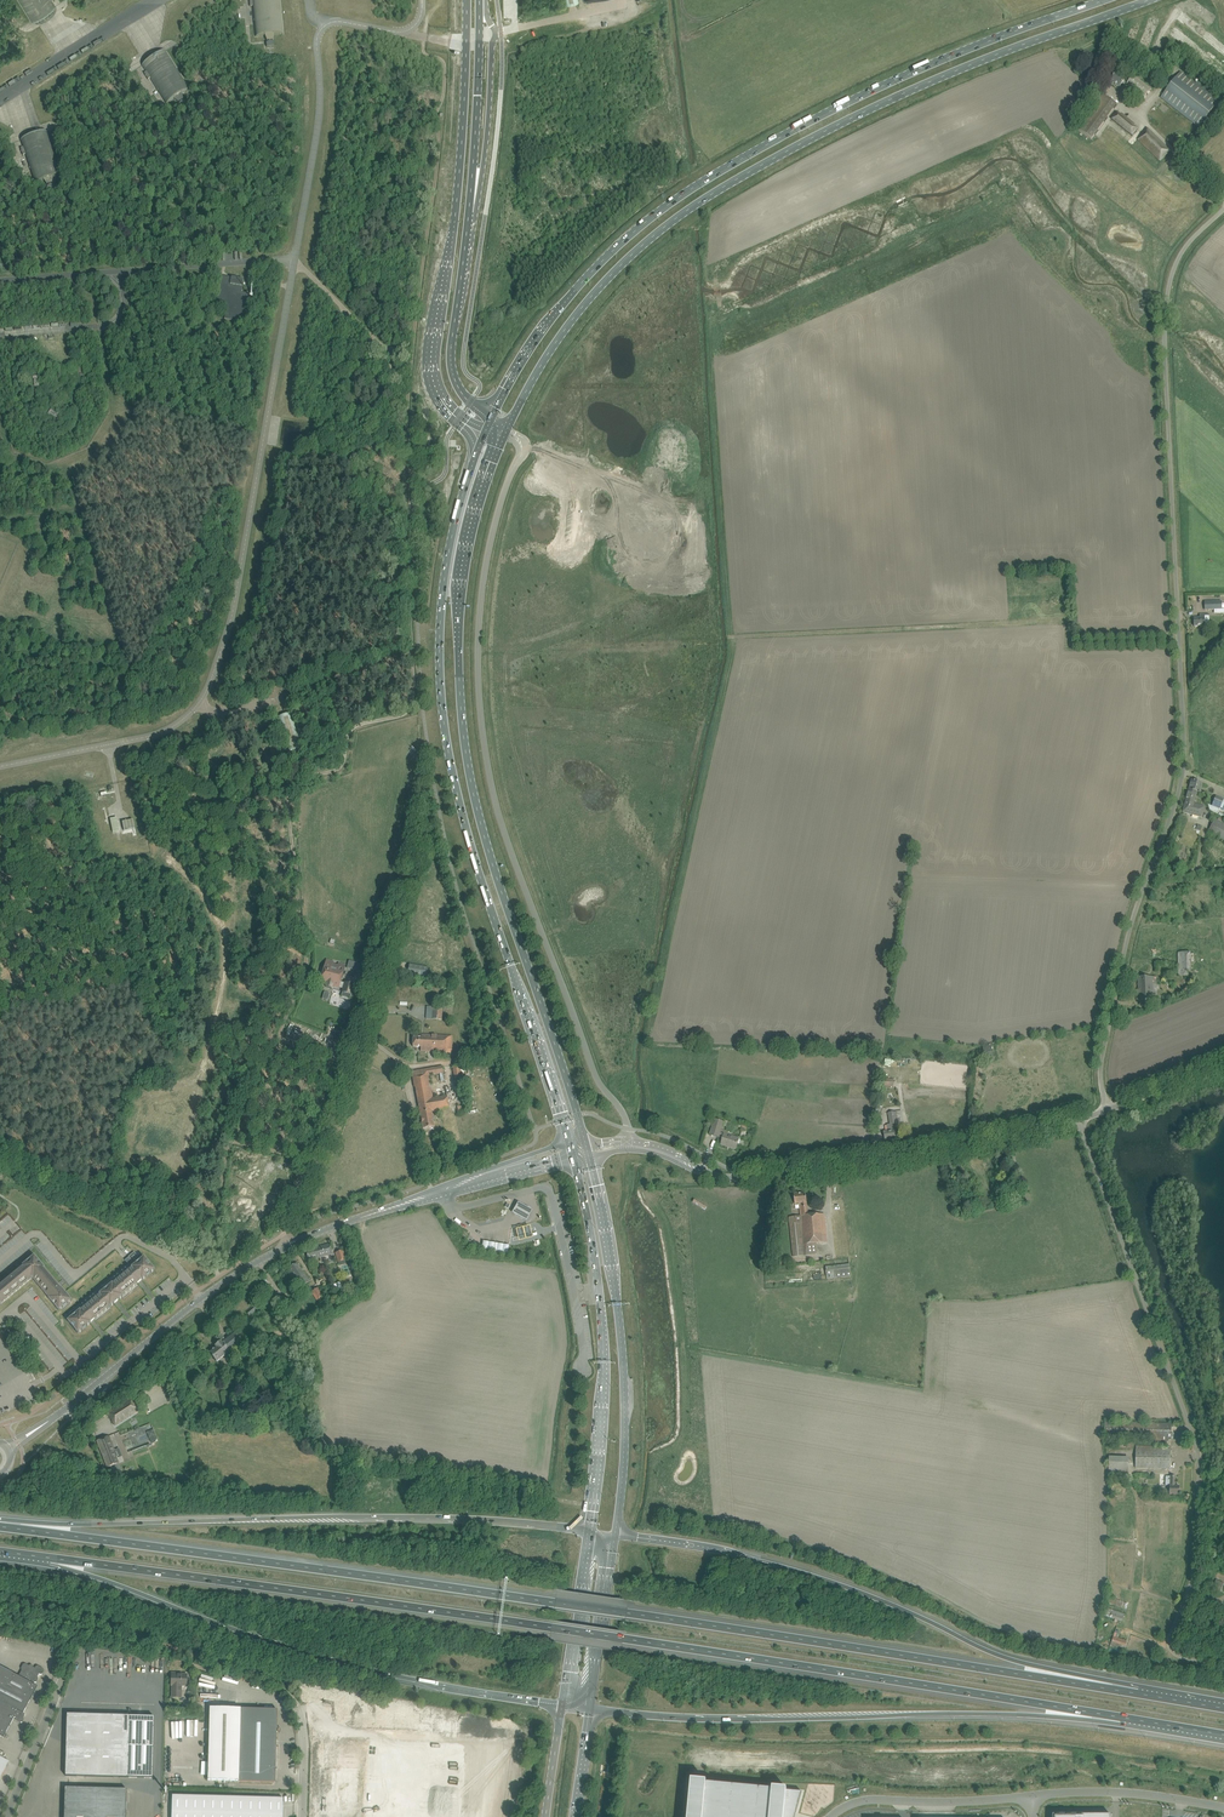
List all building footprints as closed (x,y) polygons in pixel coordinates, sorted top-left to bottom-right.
[(32,21),(55,7),(51,0),(18,0),(32,21)] [(250,7),(252,7),(255,37),(256,37),(265,36),(266,39),(267,47),(274,46),(273,38),(274,35),(283,34),(280,0),(249,0),(250,7)] [(182,94),(190,89),(165,50),(142,65),(146,72),(144,73),(148,79),(150,78),(166,104),(174,99),(176,101),(181,108),(187,104),(183,97),(182,94)] [(1181,72),(1164,93),(1160,98),(1199,128),(1219,102),(1181,72)] [(1120,87),(1122,84),(1143,100),(1152,90),(1134,76),(1129,83),(1116,74),(1111,80),(1120,87)] [(1091,140),(1095,135),(1117,105),(1103,95),(1078,130),(1091,140)] [(1113,112),(1109,117),(1132,136),(1137,129),(1117,113),(1116,114),(1113,112)] [(1137,140),(1160,162),(1166,155),(1170,151),(1148,129),(1144,133),(1137,140)] [(43,180),(45,183),(48,191),(55,188),(52,181),(52,177),(61,174),(47,131),(20,140),(23,148),(21,148),(23,155),(25,155),(35,183),(43,180)] [(221,276),(216,305),(226,306),(224,319),(243,323),(248,294),(241,293),(244,280),(221,276)] [(92,376),(91,374),(88,376),(83,367),(87,365),(86,364),(74,370),(80,382),(92,376)] [(60,414),(57,413),(57,414),(51,410),(48,414),(50,416),(51,414),(57,419),(60,414)] [(1205,602),(1205,610),(1210,610),(1216,609),(1217,614),(1223,613),(1223,609),(1222,609),(1222,601),(1205,602)] [(1200,618),(1194,619),(1194,626),(1200,626),(1205,626),(1204,615),(1200,615),(1200,618)] [(302,748),(292,713),(278,717),(289,752),(302,748)] [(1189,790),(1196,792),(1199,793),(1202,783),(1192,780),(1189,790)] [(1189,790),(1183,812),(1201,817),(1204,807),(1193,804),(1196,792),(1189,790)] [(1208,805),(1210,811),(1218,814),(1220,809),(1223,811),(1223,799),(1216,796),(1212,806),(1208,805)] [(1223,840),(1223,824),(1216,819),(1209,832),(1223,840)] [(122,822),(124,830),(135,828),(133,820),(122,822)] [(111,822),(113,832),(119,831),(117,821),(111,822)] [(1178,952),(1179,976),(1190,975),(1190,952),(1178,952)] [(339,988),(343,989),(342,992),(351,995),(354,985),(345,983),(345,984),(341,982),(342,978),(341,978),(340,978),(341,974),(342,974),(342,975),(343,975),(345,965),(338,963),(338,964),(339,964),(338,966),(332,964),(332,962),(333,962),(326,960),(323,970),(323,969),(322,971),(321,971),(320,974),(321,975),(321,976),(320,983),(326,985),(326,987),(331,989),(332,986),(339,988)] [(349,961),(347,968),(354,970),(356,963),(349,961)] [(409,964),(407,974),(427,977),(428,968),(409,964)] [(1136,990),(1137,1000),(1139,1000),(1139,1005),(1154,1005),(1154,985),(1157,985),(1157,977),(1138,977),(1138,990),(1136,990)] [(322,1001),(328,1003),(334,1004),(336,998),(324,995),(322,1001)] [(432,1020),(441,1020),(442,1008),(433,1007),(432,1020)] [(413,1047),(421,1047),(421,1051),(452,1053),(453,1037),(421,1035),(421,1037),(413,1037),(413,1047)] [(985,1062),(994,1061),(991,1045),(983,1046),(983,1047),(984,1051),(985,1062)] [(415,1087),(421,1120),(432,1118),(431,1112),(449,1108),(448,1102),(447,1096),(433,1098),(431,1089),(430,1089),(429,1085),(431,1084),(429,1076),(444,1073),(443,1066),(411,1072),(414,1087),(415,1087)] [(894,1080),(883,1079),(882,1086),(893,1087),(894,1080)] [(899,1123),(903,1122),(901,1111),(888,1113),(891,1130),(884,1131),(885,1141),(896,1139),(894,1124),(896,1123),(896,1124),(897,1124),(897,1123),(898,1123),(898,1124),(899,1123)] [(432,1118),(421,1120),(423,1129),(434,1127),(432,1118)] [(720,1138),(724,1122),(713,1119),(709,1135),(720,1138)] [(725,1134),(722,1146),(736,1149),(739,1137),(725,1134)] [(794,1257),(810,1256),(819,1255),(818,1244),(827,1243),(824,1214),(808,1215),(807,1203),(806,1193),(799,1194),(799,1192),(794,1193),(795,1205),(800,1204),(801,1216),(789,1218),(794,1257)] [(521,1205),(518,1204),(512,1214),(515,1216),(522,1220),(526,1223),(532,1212),(528,1209),(521,1205)] [(532,1227),(518,1231),(519,1233),(520,1240),(521,1243),(535,1239),(535,1236),(533,1230),(532,1227)] [(493,1251),(495,1243),(484,1241),(483,1249),(493,1251)] [(316,1248),(306,1251),(308,1260),(314,1258),(315,1259),(332,1254),(330,1244),(316,1248)] [(510,1246),(498,1244),(496,1251),(509,1253),(510,1246)] [(336,1253),(339,1262),(346,1260),(343,1250),(336,1253)] [(131,1268),(120,1278),(130,1290),(130,1289),(129,1288),(136,1282),(138,1283),(141,1280),(142,1281),(146,1277),(145,1275),(148,1272),(150,1274),(155,1270),(151,1265),(149,1267),(146,1263),(148,1261),(144,1257),(135,1264),(132,1261),(137,1256),(134,1253),(129,1257),(125,1260),(131,1268)] [(30,1277),(32,1279),(34,1277),(50,1296),(48,1298),(52,1302),(54,1301),(57,1304),(55,1306),(59,1311),(63,1307),(62,1305),(65,1302),(67,1304),(72,1300),(61,1287),(60,1287),(59,1286),(45,1268),(41,1263),(39,1265),(36,1261),(38,1260),(34,1255),(30,1259),(31,1261),(28,1264),(26,1262),(21,1266),(22,1266),(0,1284),(0,1302),(30,1277)] [(309,1282),(297,1263),(288,1269),(301,1287),(309,1282)] [(835,1266),(826,1267),(827,1279),(837,1278),(835,1266)] [(99,1295),(92,1301),(102,1313),(101,1311),(108,1305),(110,1307),(123,1296),(121,1294),(128,1288),(130,1290),(120,1278),(112,1284),(112,1283),(99,1294),(99,1295)] [(312,1292),(317,1300),(323,1296),(317,1288),(312,1292)] [(280,1300),(286,1309),(291,1305),(285,1296),(280,1300)] [(102,1313),(92,1301),(80,1310),(67,1321),(71,1325),(73,1324),(76,1327),(74,1329),(78,1334),(83,1330),(81,1328),(84,1325),(86,1327),(91,1323),(94,1319),(93,1318),(100,1312),(102,1313)] [(253,1305),(245,1312),(248,1316),(256,1309),(253,1305)] [(12,1338),(8,1330),(2,1333),(6,1341),(12,1338)] [(218,1342),(216,1344),(216,1345),(215,1346),(216,1347),(209,1352),(216,1362),(229,1352),(242,1342),(234,1332),(221,1342),(221,1341),(220,1342),(218,1342)] [(107,1413),(108,1414),(113,1422),(117,1420),(119,1423),(139,1410),(131,1398),(107,1413)] [(1105,1422),(1104,1438),(1136,1439),(1155,1440),(1155,1446),(1136,1446),(1136,1468),(1170,1469),(1171,1447),(1167,1447),(1167,1440),(1171,1440),(1171,1439),(1171,1433),(1171,1428),(1173,1428),(1174,1424),(1171,1424),(1105,1422)] [(109,1436),(97,1441),(107,1468),(109,1467),(113,1475),(122,1471),(118,1463),(113,1451),(114,1450),(109,1436)] [(1128,1476),(1129,1459),(1110,1459),(1109,1475),(1128,1476)] [(1170,1495),(1179,1495),(1179,1486),(1175,1486),(1176,1476),(1166,1476),(1165,1486),(1170,1486),(1170,1495)] [(1214,1589),(1221,1591),(1223,1585),(1223,1582),(1218,1580),(1214,1589)] [(1114,1604),(1127,1608),(1128,1603),(1116,1599),(1114,1604)] [(1102,1615),(1122,1621),(1125,1614),(1104,1607),(1102,1615)] [(1114,1636),(1111,1645),(1124,1649),(1127,1641),(1114,1636)] [(4,1737),(14,1717),(16,1718),(15,1719),(16,1720),(21,1723),(22,1722),(24,1719),(24,1718),(23,1718),(25,1714),(23,1713),(37,1686),(33,1684),(34,1682),(35,1683),(36,1682),(38,1678),(38,1677),(39,1674),(41,1675),(42,1674),(44,1670),(44,1669),(37,1666),(36,1666),(35,1668),(33,1667),(33,1666),(31,1665),(30,1665),(29,1666),(25,1664),(24,1664),(21,1669),(22,1670),(19,1676),(0,1666),(0,1735),(4,1737)] [(172,1673),(171,1685),(172,1686),(172,1697),(181,1698),(182,1686),(187,1686),(187,1674),(178,1674),(178,1673),(172,1673)] [(210,1708),(208,1761),(208,1780),(238,1781),(238,1782),(275,1783),(277,1710),(210,1708)] [(67,1715),(65,1776),(153,1778),(154,1717),(67,1715)] [(44,1746),(52,1749),(58,1734),(55,1733),(59,1720),(54,1718),(44,1746)] [(454,1778),(454,1788),(471,1788),(471,1791),(487,1791),(487,1767),(495,1767),(495,1760),(508,1760),(507,1730),(494,1730),(490,1730),(489,1725),(468,1725),(468,1723),(464,1723),(464,1726),(458,1726),(458,1734),(452,1734),(452,1778),(454,1778)] [(195,1741),(195,1728),(192,1727),(191,1735),(184,1735),(183,1737),(192,1737),(192,1741),(195,1741)] [(9,1762),(0,1757),(0,1779),(9,1762)] [(802,1792),(787,1790),(787,1788),(772,1787),(772,1789),(707,1783),(707,1781),(691,1779),(688,1816),(795,1816),(802,1792)] [(835,1797),(843,1797),(843,1786),(835,1786),(835,1797)] [(64,1816),(126,1816),(126,1789),(65,1788),(64,1816)] [(277,1798),(172,1795),(171,1816),(283,1816),(283,1798),(277,1798)] [(453,1810),(469,1810),(469,1801),(453,1801),(453,1810)]
